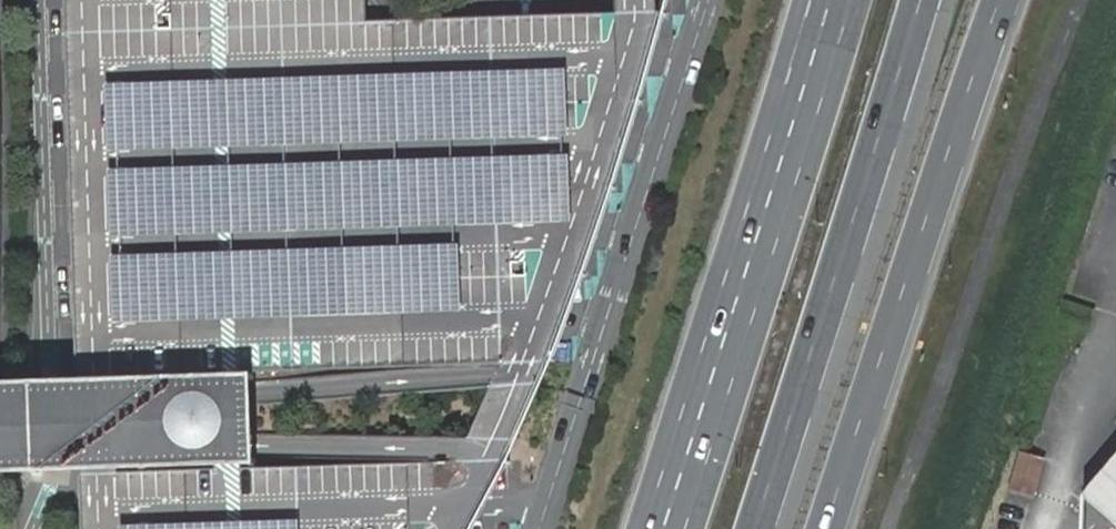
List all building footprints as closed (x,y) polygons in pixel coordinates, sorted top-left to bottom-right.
[(77,382),(250,376),(557,330),(581,261),(613,170),(639,84),(658,10),(366,22),(366,0),(64,0),(77,382)] [(250,376),(77,382),(0,385),(0,399),(14,398),(15,456),(0,457),(0,475),(80,472),(254,465),(250,376)] [(15,456),(14,398),(0,399),(0,457),(15,456)] [(1024,447),(1010,487),(1037,496),(1051,456),(1024,447)] [(1115,523),(1115,522),(1115,457),(1083,496),(1115,523)] [(80,472),(82,528),(465,528),(477,505),(482,458),(254,465),(80,472)]
